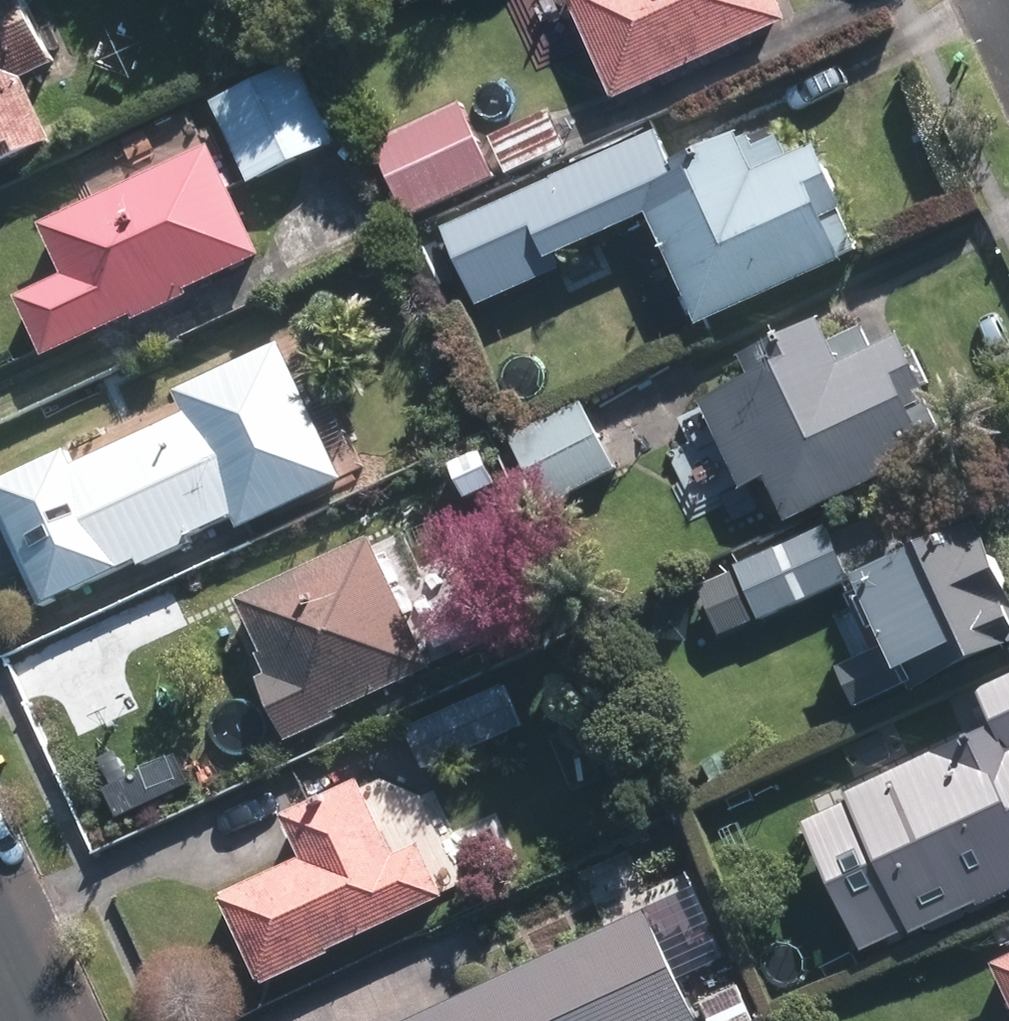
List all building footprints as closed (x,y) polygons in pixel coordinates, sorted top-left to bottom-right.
[(53,140),(24,78),(53,65),(23,0),(0,0),(0,164),(53,140)] [(610,88),(786,9),(782,0),(570,0),(610,88)] [(301,62),(213,100),(248,181),(337,143),(301,62)] [(497,177),(461,102),(372,145),(408,219),(497,177)] [(555,110),(491,136),(507,174),(572,147),(555,110)] [(745,148),(739,134),(661,169),(668,186),(642,197),(701,325),(843,260),(841,255),(853,249),(835,212),(838,211),(844,208),(816,150),(788,161),(781,146),(757,158),(751,146),(745,148)] [(43,355),(259,255),(208,146),(39,223),(63,274),(15,297),(43,355)] [(571,259),(539,189),(467,223),(499,292),(571,259)] [(460,284),(435,232),(413,242),(437,294),(460,284)] [(780,526),(927,456),(905,410),(922,403),(893,340),(867,353),(856,331),(822,347),(811,326),(737,361),(746,379),(695,404),(736,492),(759,480),(780,526)] [(275,347),(169,394),(180,417),(67,466),(61,454),(0,482),(0,523),(37,605),(225,519),(231,531),(336,484),(275,347)] [(609,448),(588,400),(500,440),(523,488),(609,448)] [(465,459),(392,491),(409,530),(397,536),(417,579),(502,539),(465,459)] [(852,585),(887,661),(846,680),(865,719),(915,696),(1008,651),(1008,599),(974,525),(854,581),(830,530),(740,572),(765,625),(852,585)] [(365,540),(232,602),(257,656),(251,659),(260,678),(254,681),(284,746),(333,723),(330,717),(427,671),(365,540)] [(743,607),(736,588),(712,598),(720,617),(743,607)] [(499,689),(402,733),(422,773),(519,729),(499,689)] [(1003,721),(925,758),(932,772),(906,785),(968,916),(1008,897),(1008,735),(1003,721)] [(897,792),(874,743),(794,778),(816,829),(897,792)] [(725,756),(699,768),(707,786),(733,774),(725,756)] [(322,953),(440,899),(414,847),(389,860),(354,782),(276,819),(295,860),(213,898),(255,989),(324,958),(322,953)] [(644,912),(406,1020),(694,1020),(644,912)] [(1008,1013),(1008,957),(988,967),(1008,1013)]
